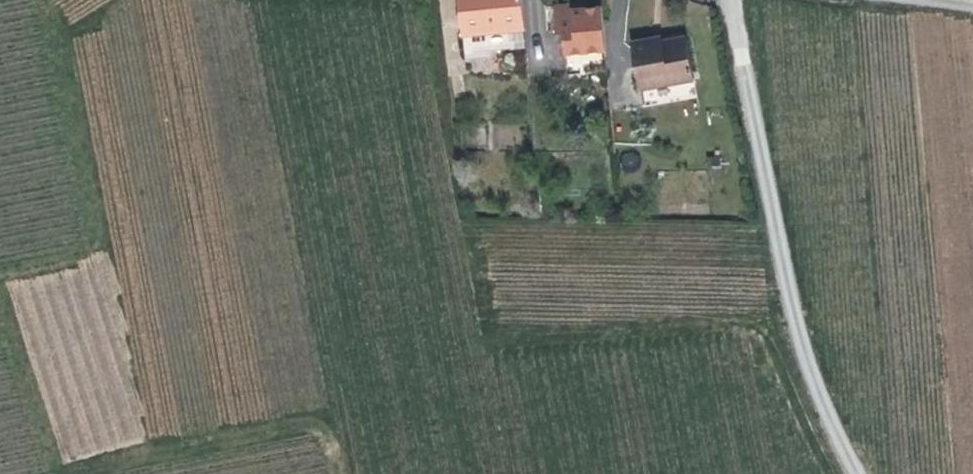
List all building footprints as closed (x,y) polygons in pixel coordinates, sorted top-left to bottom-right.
[(523,0),(458,0),(462,57),(527,51),(523,0)] [(606,56),(602,12),(584,14),(583,8),(570,9),(554,11),(557,39),(564,39),(565,59),(606,56)] [(654,53),(654,48),(632,50),(637,96),(693,93),(690,51),(663,53),(654,53)] [(493,146),(515,145),(513,124),(491,126),(493,146)]
